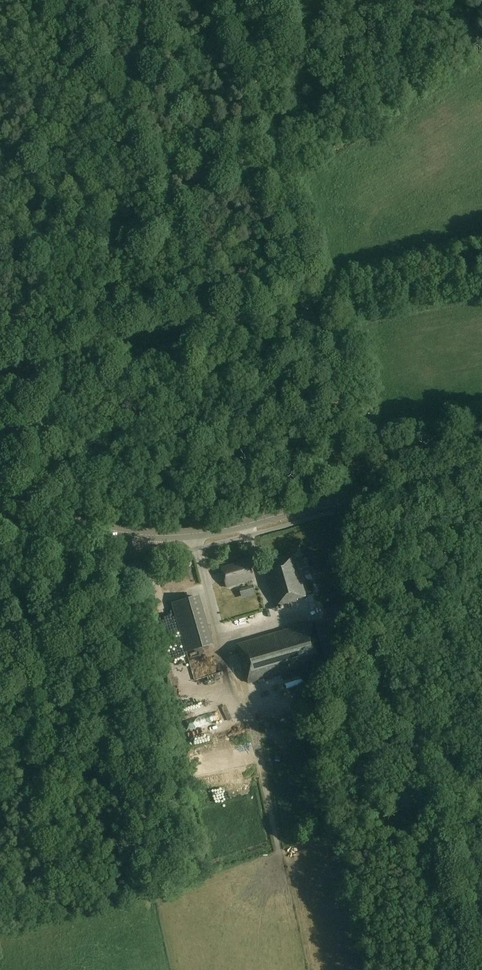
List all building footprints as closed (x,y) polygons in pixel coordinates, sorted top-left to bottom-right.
[(306,596),(294,554),(265,563),(277,606),(299,600),(298,598),(306,596)] [(254,580),(248,559),(220,567),(226,588),(254,580)] [(211,645),(196,596),(172,603),(186,652),(211,645)] [(324,659),(313,621),(236,644),(248,682),(324,659)] [(184,720),(203,716),(204,721),(226,716),(223,704),(182,713),(184,720)] [(236,739),(238,747),(249,745),(247,736),(236,739)]
